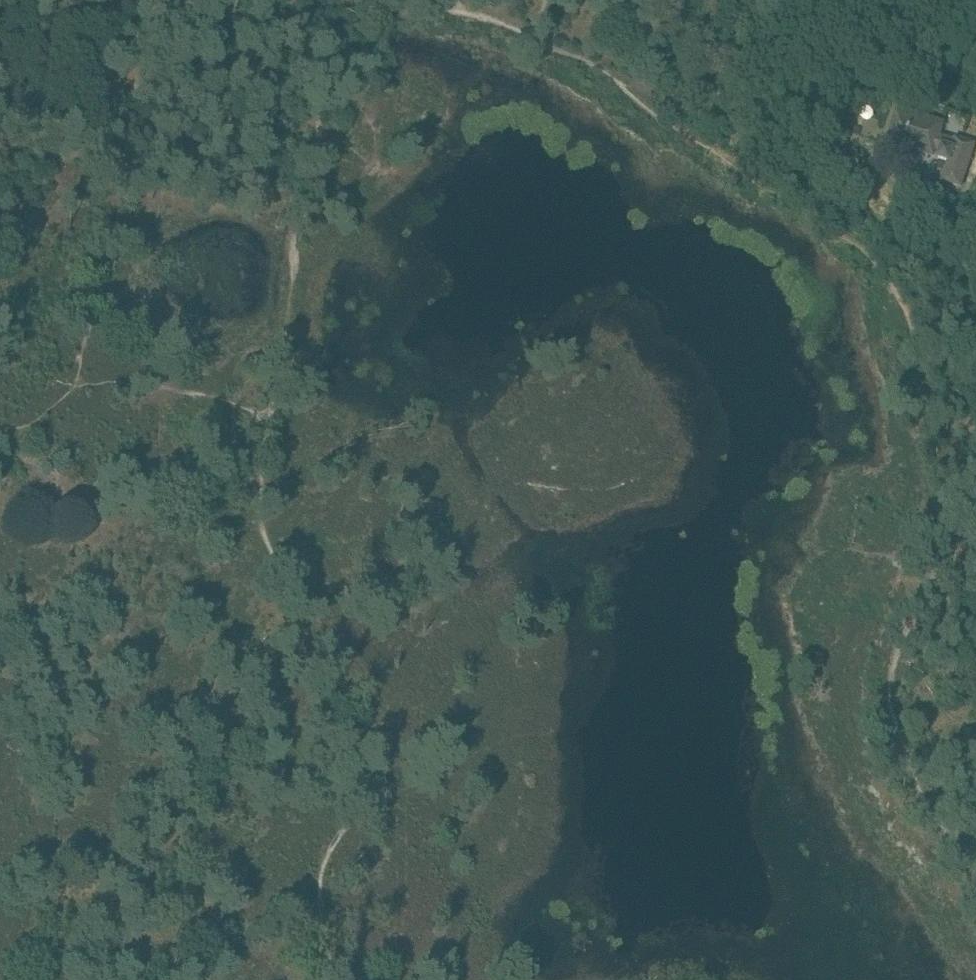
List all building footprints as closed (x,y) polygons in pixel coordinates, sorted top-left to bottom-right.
[(940,136),(944,123),(900,108),(894,124),(899,125),(894,141),(934,154),(936,147),(941,149),(939,157),(948,160),(942,180),(962,186),(975,144),(957,138),(956,141),(940,136)]
